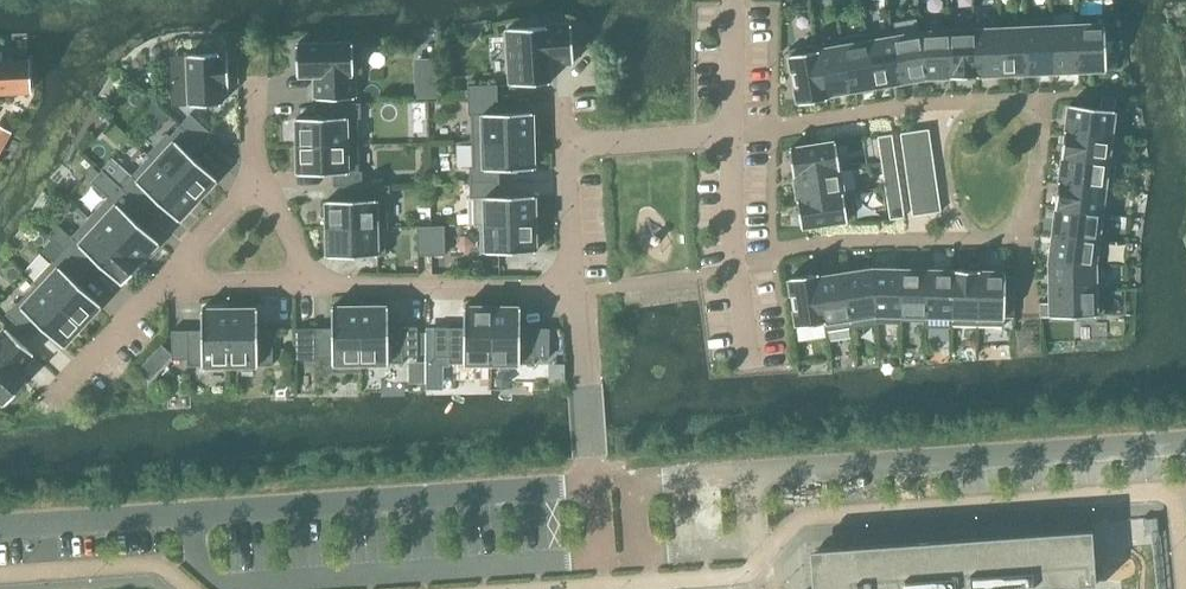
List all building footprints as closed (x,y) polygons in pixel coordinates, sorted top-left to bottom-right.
[(1024,19),(1025,27),(1026,27),(1028,73),(1054,71),(1052,26),(1053,26),(1052,17),(1024,19)] [(549,64),(573,62),(571,24),(507,29),(511,85),(550,83),(549,64)] [(1104,24),(1077,25),(1079,70),(1116,69),(1116,68),(1115,55),(1115,54),(1105,55),(1104,24)] [(1054,71),(1079,70),(1077,25),(1053,26),(1052,26),(1054,71)] [(1026,27),(1025,27),(1000,28),(1002,74),(1028,73),(1026,27)] [(977,75),(978,75),(1002,74),(1000,28),(975,29),(977,75)] [(977,75),(975,29),(949,31),(951,76),(950,76),(950,78),(978,76),(978,75),(977,75)] [(949,31),(921,32),(926,77),(950,76),(951,76),(949,31)] [(867,41),(869,41),(867,32),(840,37),(841,46),(842,45),(850,90),(875,86),(867,41)] [(901,81),(926,77),(921,32),(893,37),(901,81)] [(893,37),(869,41),(867,41),(875,86),(901,81),(893,37)] [(297,75),(315,75),(316,99),(354,98),(354,73),(362,73),(361,42),(296,44),(297,75)] [(817,50),(818,50),(817,44),(788,49),(798,104),(827,99),(826,94),(825,95),(817,50)] [(826,94),(850,90),(842,45),(841,46),(818,50),(817,50),(825,95),(826,94)] [(188,54),(171,55),(173,106),(190,105),(221,104),(221,91),(228,91),(229,91),(229,89),(229,85),(227,52),(188,54)] [(30,91),(29,60),(1,61),(0,53),(0,92),(30,91)] [(417,61),(418,95),(438,94),(437,60),(417,61)] [(468,99),(497,99),(497,84),(468,85),(468,99)] [(1111,136),(1111,135),(1115,98),(1101,99),(1100,108),(1069,104),(1066,130),(1064,129),(1064,131),(1111,136)] [(472,141),(533,140),(532,112),(498,113),(497,99),(468,99),(468,114),(471,114),(472,141)] [(297,146),(358,144),(358,118),(361,118),(360,102),(331,103),(331,117),(297,118),(297,146)] [(190,114),(180,125),(202,145),(212,134),(190,114)] [(147,154),(149,156),(150,155),(198,200),(217,179),(192,156),(202,145),(180,125),(170,136),(167,133),(147,154)] [(9,132),(0,127),(0,149),(9,132)] [(914,131),(916,140),(930,138),(929,128),(914,131)] [(900,133),(902,142),(916,140),(914,131),(900,133)] [(1119,136),(1111,135),(1111,136),(1064,131),(1061,156),(1107,162),(1107,163),(1116,164),(1119,136)] [(893,144),(892,134),(877,136),(879,146),(893,144)] [(931,147),(930,138),(916,140),(917,149),(931,147)] [(533,140),(472,141),(472,168),(469,168),(470,183),(500,183),(499,169),(534,168),(533,140)] [(917,149),(916,140),(902,142),(903,151),(917,149)] [(839,168),(835,141),(789,148),(793,176),(795,176),(794,175),(839,168)] [(358,144),(297,146),(298,174),(332,173),(333,187),(360,186),(362,186),(362,171),(359,171),(358,144)] [(893,144),(879,146),(880,155),(895,153),(893,144)] [(917,149),(919,158),(933,156),(931,147),(917,149)] [(917,149),(903,151),(904,161),(919,158),(917,149)] [(882,164),(896,162),(895,153),(880,155),(882,164)] [(132,178),(122,188),(144,208),(154,197),(179,220),(198,200),(150,155),(149,156),(130,176),(132,178)] [(920,168),(934,165),(933,156),(919,158),(920,168)] [(1061,157),(1062,158),(1059,181),(1058,180),(1058,182),(1104,187),(1104,186),(1107,163),(1107,162),(1061,156),(1061,157)] [(920,168),(919,158),(904,161),(906,170),(920,168)] [(884,182),(899,180),(896,162),(882,164),(884,182)] [(934,165),(920,168),(921,177),(935,175),(934,165)] [(91,182),(99,173),(94,167),(85,176),(91,182)] [(795,176),(798,199),(798,200),(843,193),(843,192),(839,168),(794,175),(795,176)] [(907,179),(921,177),(920,168),(906,170),(907,179)] [(134,219),(144,208),(122,188),(102,170),(99,173),(91,182),(107,197),(90,216),(141,263),(142,263),(141,262),(159,242),(134,219)] [(937,184),(935,175),(921,177),(923,186),(937,184)] [(907,179),(908,188),(923,186),(921,177),(907,179)] [(900,189),(899,180),(884,182),(886,191),(900,189)] [(1104,187),(1058,182),(1054,207),(1107,213),(1107,212),(1110,187),(1104,186),(1104,187)] [(500,183),(470,183),(470,198),(473,197),(474,226),(480,226),(480,225),(535,223),(534,195),(500,196),(500,183)] [(924,195),(938,193),(937,184),(923,186),(924,195)] [(326,200),(327,228),(385,227),(385,228),(388,228),(387,199),(390,199),(390,185),(362,186),(360,186),(361,199),(326,200)] [(924,195),(923,186),(908,188),(910,197),(924,195)] [(886,191),(887,200),(902,198),(900,189),(886,191)] [(851,191),(843,192),(843,193),(798,200),(798,199),(796,199),(801,227),(856,219),(851,191)] [(939,202),(938,193),(924,195),(925,204),(939,202)] [(910,197),(911,206),(925,204),(924,195),(910,197)] [(903,207),(902,198),(887,200),(888,210),(903,207)] [(927,214),(941,212),(939,202),(925,204),(927,214)] [(925,204),(911,206),(913,216),(927,214),(925,204)] [(903,207),(888,210),(890,219),(904,217),(903,207)] [(1056,208),(1053,232),(1107,239),(1110,213),(1107,212),(1107,213),(1054,207),(1054,208),(1056,208)] [(64,251),(86,271),(96,260),(122,284),(141,263),(90,216),(70,237),(74,240),(64,251)] [(480,225),(480,226),(480,253),(536,251),(535,223),(480,225)] [(431,226),(432,255),(445,255),(445,225),(431,226)] [(432,255),(431,226),(417,226),(418,255),(432,255)] [(385,227),(327,228),(328,256),(386,255),(385,228),(385,227)] [(1103,265),(1107,239),(1053,232),(1049,261),(1101,264),(1101,265),(1103,265)] [(33,282),(35,284),(36,283),(82,325),(101,305),(76,282),(86,271),(64,251),(54,262),(53,260),(33,282)] [(1049,261),(1050,289),(1101,289),(1101,287),(1101,265),(1101,264),(1049,261)] [(876,323),(872,269),(843,273),(851,327),(876,323)] [(901,323),(902,321),(900,321),(901,270),(872,269),(876,323),(901,323)] [(978,271),(980,271),(980,270),(951,269),(951,271),(953,271),(952,316),(952,325),(977,325),(978,271)] [(900,321),(902,321),(926,321),(926,315),(927,270),(901,270),(900,321)] [(953,271),(951,271),(927,270),(926,315),(926,321),(927,321),(927,327),(951,327),(951,325),(952,325),(952,316),(953,271)] [(1004,317),(1004,304),(1005,289),(1005,275),(1005,272),(980,271),(978,271),(977,325),(1004,326),(1004,317)] [(818,277),(819,277),(818,273),(789,277),(797,326),(823,322),(825,322),(818,277)] [(825,322),(823,322),(825,331),(851,327),(843,273),(819,277),(818,277),(825,322)] [(1014,290),(1014,276),(1005,275),(1005,289),(1014,290)] [(36,283),(35,284),(18,303),(17,302),(6,314),(28,334),(38,323),(63,346),(82,325),(36,283)] [(1050,302),(1041,302),(1041,317),(1050,316),(1104,316),(1104,287),(1101,287),(1101,289),(1050,289),(1050,302)] [(1014,290),(1005,289),(1004,304),(1014,304),(1014,290)] [(1004,304),(1004,317),(1013,318),(1013,316),(1014,304),(1004,304)] [(362,372),(362,363),(360,363),(360,306),(331,307),(332,328),(317,328),(317,340),(317,357),(332,357),(332,372),(362,372)] [(388,306),(360,306),(360,363),(362,363),(403,363),(403,356),(418,356),(418,327),(388,327),(388,306)] [(449,363),(492,363),(492,307),(464,306),(464,327),(434,327),(434,356),(449,357),(449,363)] [(492,307),(492,363),(535,364),(535,357),(549,357),(550,328),(520,328),(520,307),(492,307)] [(229,309),(230,365),(273,365),(272,329),(258,329),(257,308),(229,309)] [(187,366),(230,365),(229,309),(201,309),(201,330),(172,330),(172,360),(187,359),(187,366)] [(34,354),(6,328),(0,335),(0,399),(5,404),(26,381),(17,373),(34,354)] [(317,328),(295,328),(295,340),(317,340),(317,328)] [(161,345),(155,352),(165,361),(172,354),(162,344),(161,345)] [(1157,529),(1156,518),(1145,519),(1146,530),(1146,533),(1158,532),(1157,529)] [(1096,584),(1092,529),(1091,529),(815,548),(809,549),(810,556),(812,588),(1043,588),(1065,586),(1065,588),(1096,588),(1096,584)]
